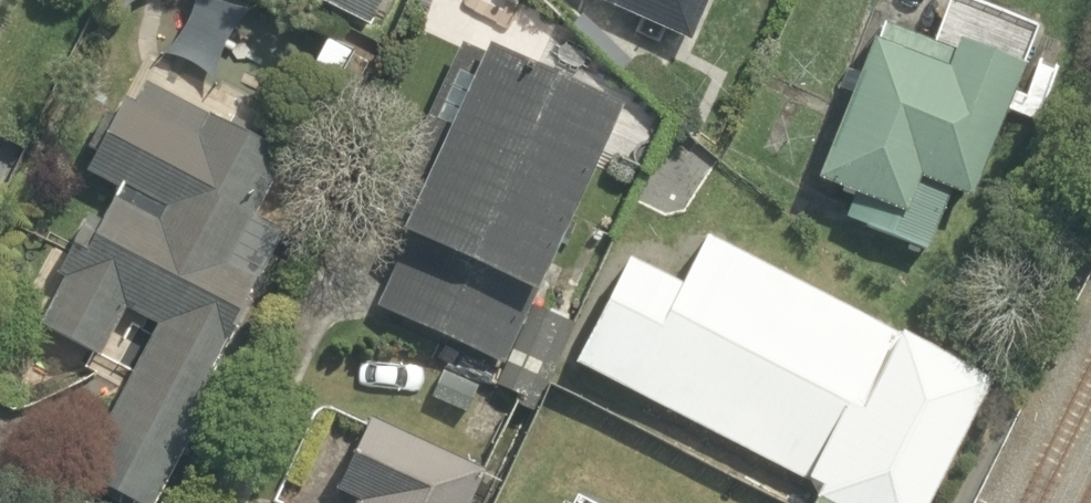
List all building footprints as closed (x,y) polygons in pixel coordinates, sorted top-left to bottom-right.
[(362,26),(374,0),(307,0),(362,26)] [(543,27),(586,43),(599,10),(692,46),(710,0),(554,0),(543,27)] [(947,185),(973,194),(1011,75),(861,27),(811,182),(847,193),(838,222),(926,250),(947,185)] [(70,153),(125,182),(110,211),(74,192),(46,243),(79,261),(36,340),(79,364),(109,307),(145,327),(69,469),(132,502),(137,502),(282,234),(248,215),(296,126),(132,38),(70,153)] [(618,105),(454,39),(376,231),(540,298),(618,105)] [(682,261),(609,404),(803,502),(959,502),(1022,381),(734,235),(713,276),(682,261)] [(533,395),(485,502),(774,502),(533,395)] [(357,405),(326,481),(351,490),(346,502),(453,502),(474,452),(357,405)]
